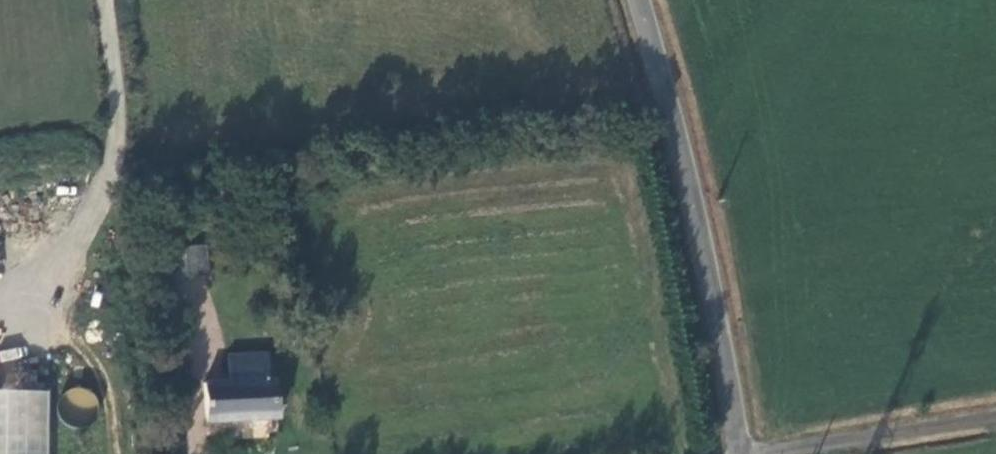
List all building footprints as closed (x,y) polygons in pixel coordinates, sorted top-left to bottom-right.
[(167,278),(208,275),(206,245),(165,248),(167,278)] [(228,356),(231,382),(205,383),(207,422),(280,418),(276,379),(270,380),(268,354),(228,356)] [(90,420),(98,394),(68,385),(60,411),(90,420)] [(48,393),(0,392),(0,453),(47,453),(48,393)]
